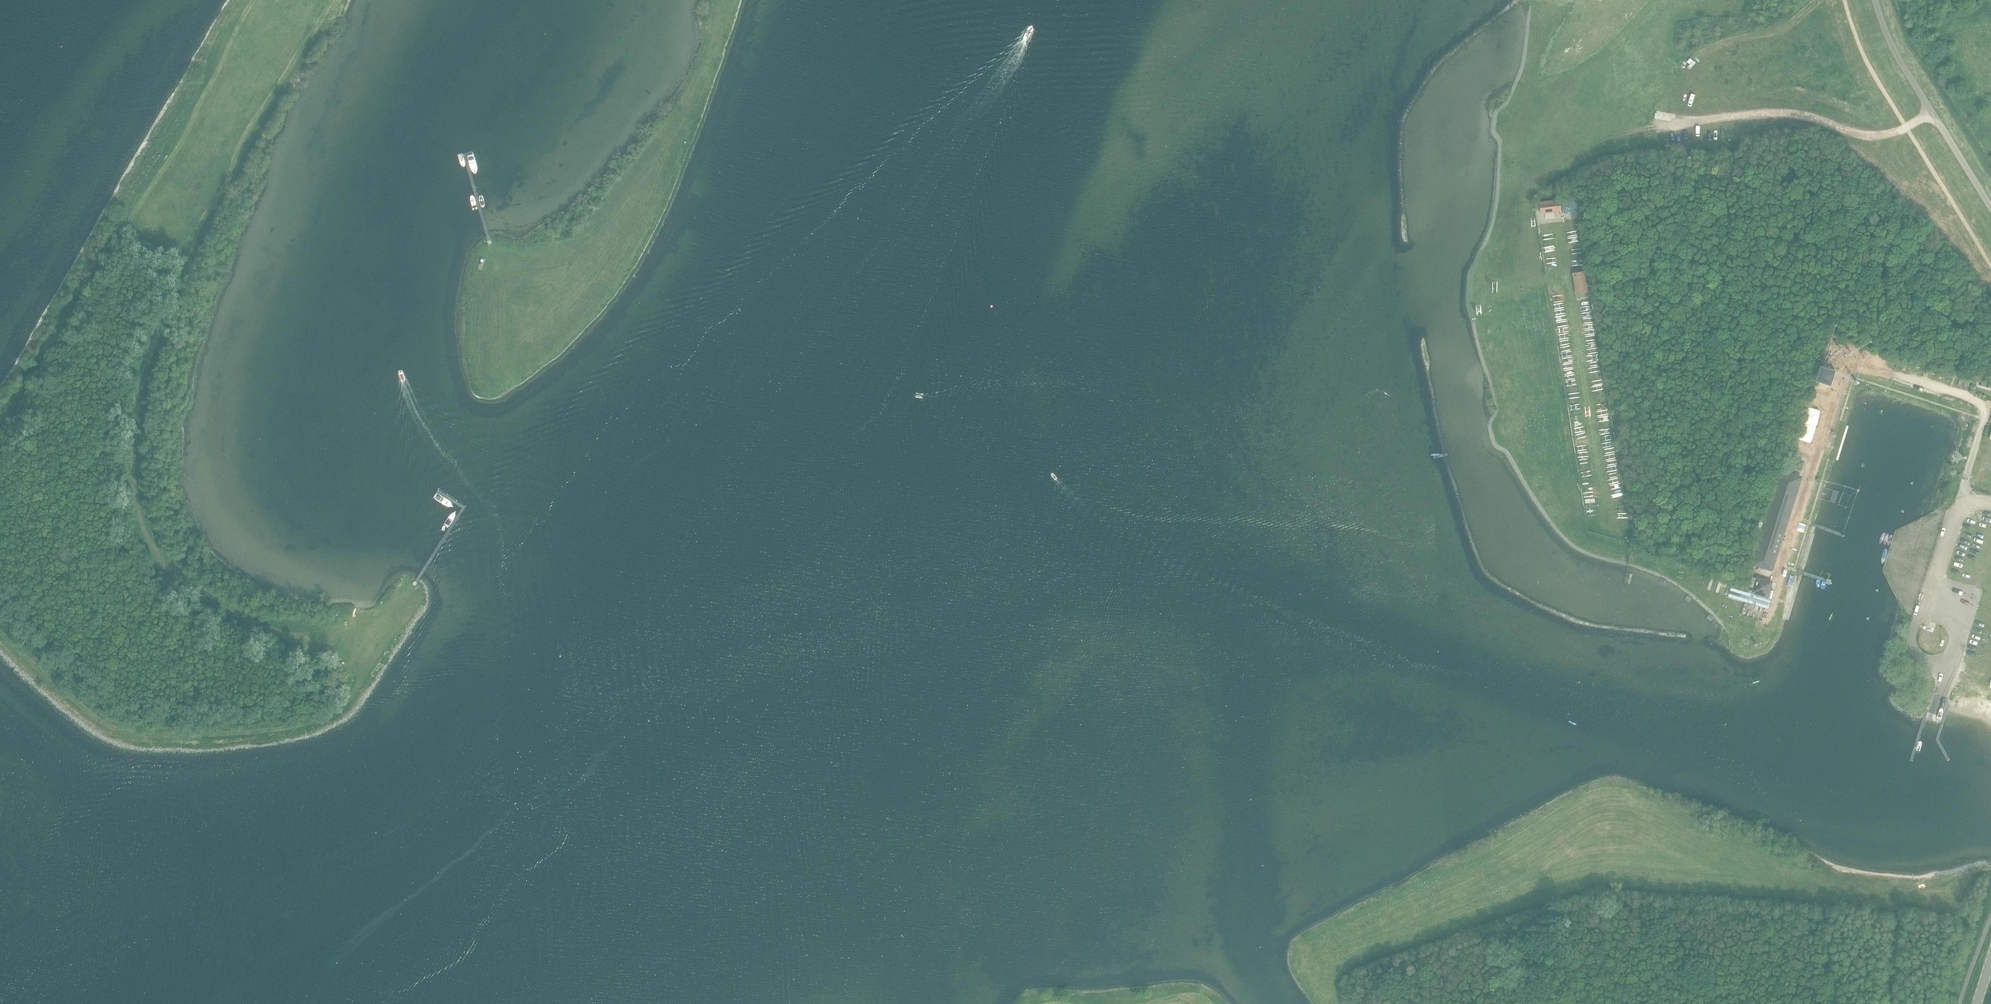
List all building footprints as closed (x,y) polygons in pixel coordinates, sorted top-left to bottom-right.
[(1578,198),(1560,200),(1562,213),(1580,211),(1578,198)] [(1560,211),(1559,199),(1539,201),(1540,213),(1560,211)] [(1552,228),(1542,230),(1544,237),(1554,234),(1552,228)] [(1585,271),(1573,273),(1576,293),(1589,291),(1585,271)] [(1979,384),(1990,387),(1990,381),(1981,378),(1979,384)] [(1581,450),(1583,461),(1591,459),(1589,449),(1581,450)] [(1791,454),(1785,472),(1791,474),(1797,456),(1791,454)] [(1758,547),(1753,564),(1756,565),(1772,570),(1777,554),(1791,509),(1801,478),(1791,474),(1785,472),(1781,471),(1780,476),(1772,503),(1758,547)] [(1764,525),(1768,510),(1763,508),(1759,524),(1764,525)] [(1772,582),(1758,577),(1753,591),(1767,596),(1772,582)] [(1967,587),(1965,593),(1983,598),(1985,593),(1967,587)] [(1974,650),(1977,639),(1972,638),(1969,648),(1974,650)] [(1933,717),(1935,708),(1929,706),(1927,715),(1933,717)]
